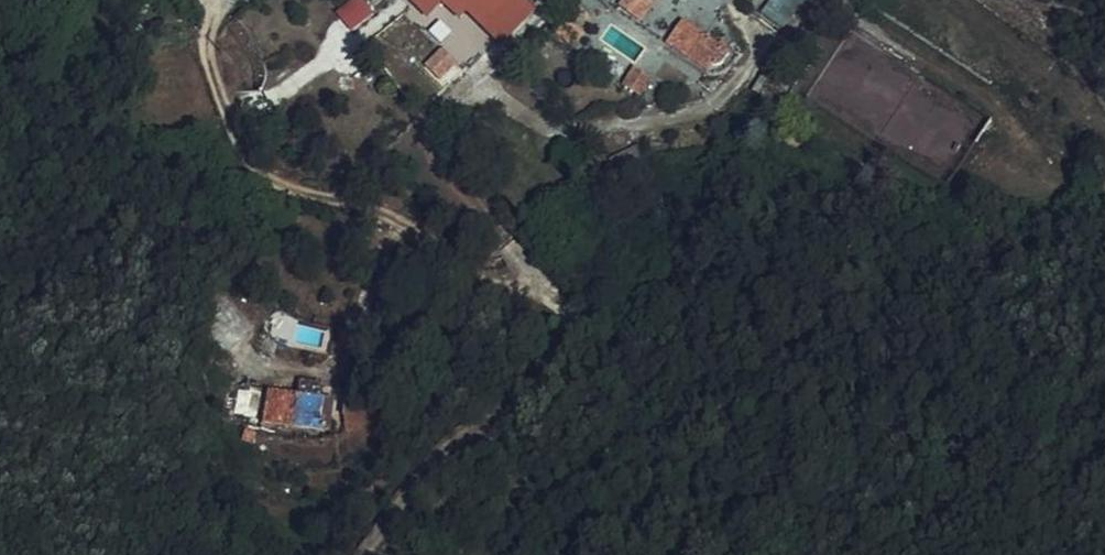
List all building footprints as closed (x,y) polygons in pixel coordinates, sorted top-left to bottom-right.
[(375,0),(360,0),(354,6),(374,25),(387,12),(375,0)] [(402,10),(419,25),(433,9),(434,7),(425,0),(410,0),(402,10)] [(488,0),(483,5),(477,0),(440,0),(434,7),(433,9),(455,28),(462,21),(493,47),(510,27),(488,0)] [(488,0),(510,27),(521,14),(505,0),(488,0)] [(797,0),(772,0),(765,14),(784,24),(797,0)] [(677,32),(667,45),(705,74),(715,74),(722,65),(677,32)] [(701,80),(705,74),(667,45),(662,52),(701,80)] [(291,426),(270,421),(265,443),(326,458),(332,428),(295,417),(291,426)]
